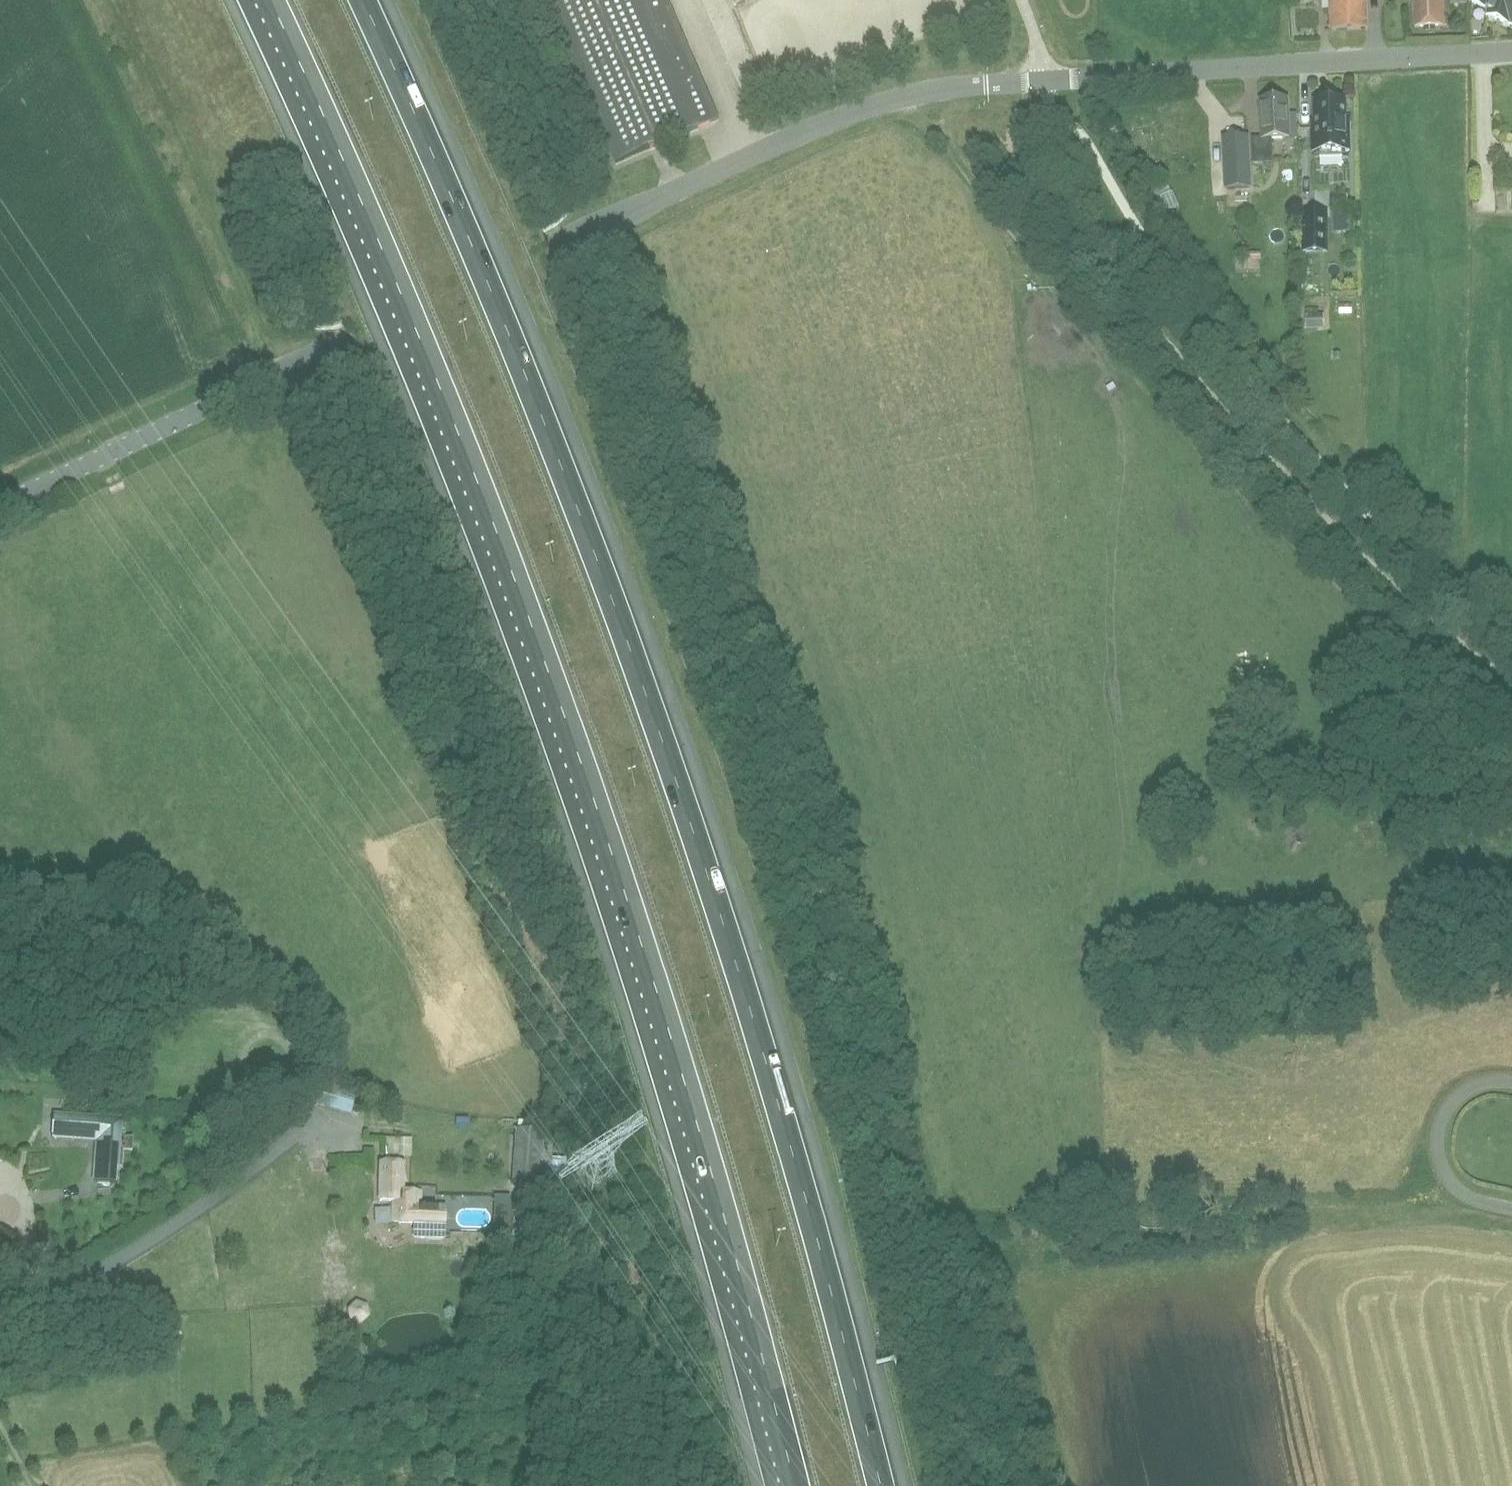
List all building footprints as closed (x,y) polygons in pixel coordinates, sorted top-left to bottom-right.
[(611,149),(617,164),(720,120),(668,0),(546,0),(611,149)] [(1331,30),(1368,29),(1367,0),(1329,0),(1331,30)] [(1444,0),(1412,0),(1414,26),(1446,25),(1444,0)] [(1467,1),(1472,1),(1487,7),(1485,14),(1510,23),(1511,24),(1511,0),(1467,0),(1467,1)] [(1274,163),(1272,138),(1289,137),(1287,99),(1260,101),(1263,138),(1252,139),(1253,163),(1274,163)] [(1345,101),(1315,102),(1316,129),(1313,129),(1313,152),(1349,151),(1348,128),(1345,128),(1345,101)] [(1299,131),(1299,151),(1308,150),(1307,131),(1299,131)] [(1250,174),(1248,133),(1224,134),(1226,175),(1250,174)] [(1250,174),(1226,175),(1226,189),(1250,188),(1250,174)] [(1302,252),(1328,252),(1328,211),(1302,211),(1302,252)] [(1353,240),(1353,216),(1332,216),(1332,240),(1353,240)] [(1244,257),(1244,272),(1257,272),(1257,257),(1244,257)] [(351,1111),(357,1091),(321,1081),(315,1101),(351,1111)] [(120,1151),(122,1117),(53,1113),(51,1139),(95,1142),(92,1182),(118,1184),(119,1166),(122,1166),(123,1152),(120,1151)] [(1502,1125),(1501,1136),(1511,1138),(1511,1127),(1502,1125)] [(513,1131),(511,1182),(551,1183),(553,1132),(513,1131)] [(132,1151),(133,1137),(122,1136),(121,1150),(132,1151)] [(392,1222),(396,1222),(396,1225),(414,1225),(414,1239),(443,1239),(444,1225),(446,1225),(446,1206),(421,1205),(421,1190),(415,1190),(403,1190),(403,1163),(379,1163),(379,1201),(392,1201),(392,1222)]
